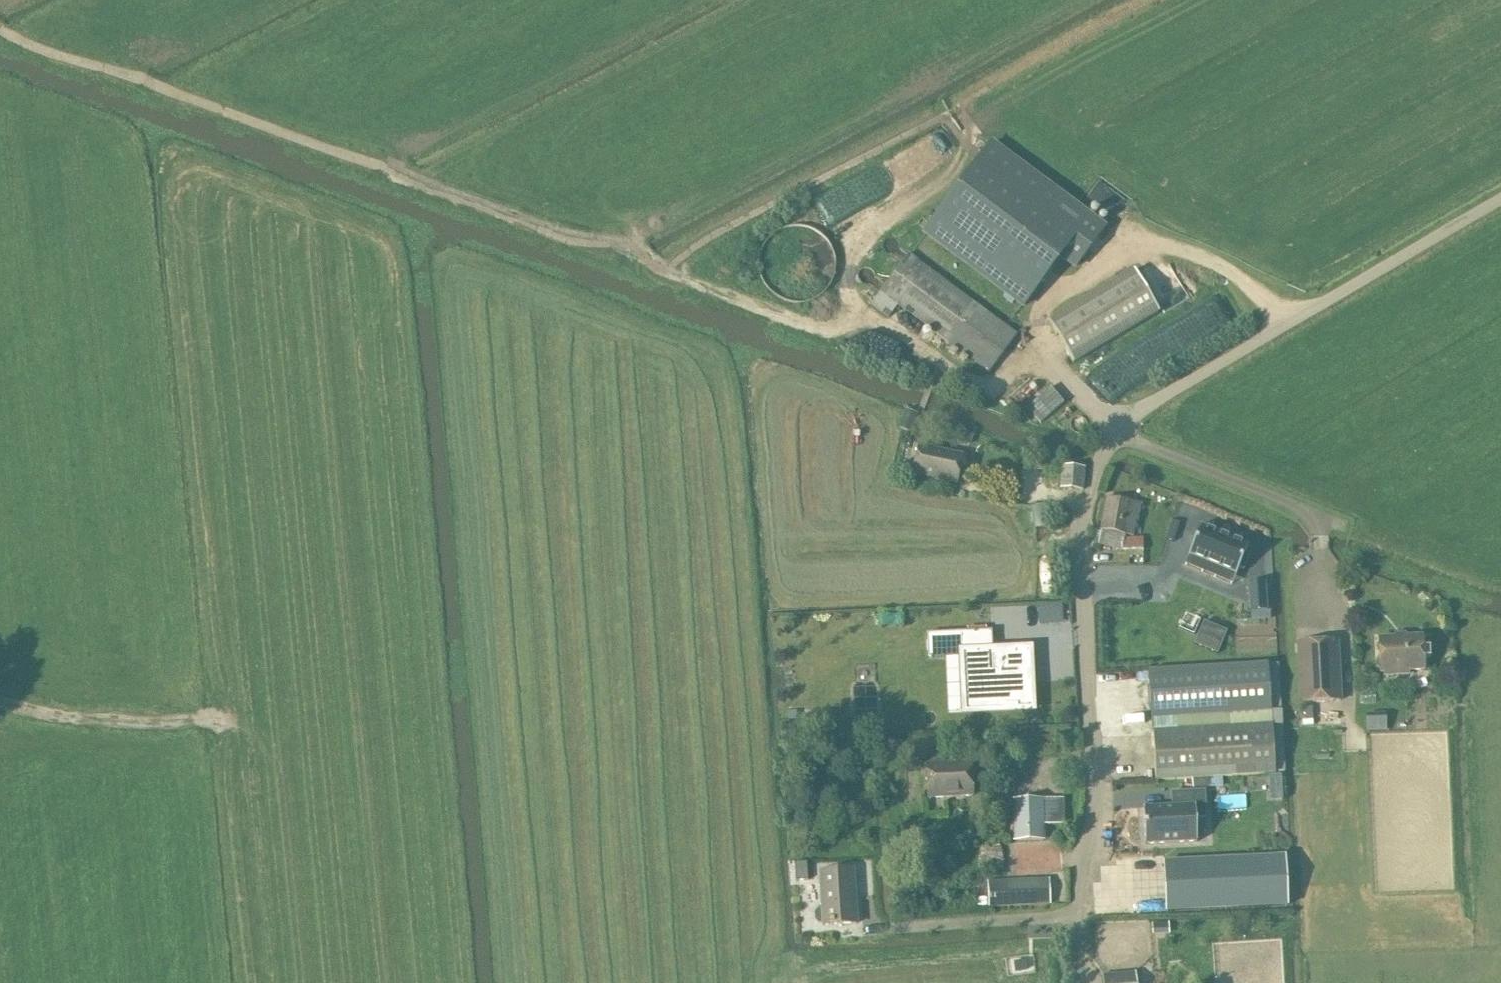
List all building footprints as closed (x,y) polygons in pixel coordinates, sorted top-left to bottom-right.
[(1077,266),(1104,230),(990,144),(925,232),(1024,305),(1062,255),(1077,266)] [(909,254),(871,305),(889,318),(897,305),(989,374),(1018,335),(909,254)] [(1048,321),(1074,365),(1160,313),(1135,270),(1048,321)] [(1026,408),(1040,424),(1063,403),(1050,387),(1026,408)] [(963,456),(919,446),(913,475),(957,484),(963,456)] [(1083,490),(1085,467),(1063,466),(1061,488),(1083,490)] [(1102,541),(1134,549),(1144,502),(1113,495),(1113,498),(1108,497),(1104,514),(1109,515),(1102,541)] [(1202,526),(1201,526),(1188,556),(1189,556),(1190,556),(1235,575),(1236,575),(1239,568),(1244,569),(1250,555),(1245,553),(1248,545),(1247,545),(1202,527),(1202,526)] [(1265,582),(1248,583),(1250,611),(1267,610),(1265,582)] [(1038,603),(1037,623),(1060,624),(1060,604),(1038,603)] [(1176,628),(1193,635),(1190,644),(1214,653),(1224,629),(1182,612),(1176,628)] [(993,650),(992,631),(927,633),(928,658),(946,657),(959,656),(962,656),(965,712),(1005,710),(1004,706),(1016,706),(1016,710),(1033,709),(1031,682),(1027,682),(1027,672),(1031,671),(1030,649),(1013,650),(1013,654),(993,655),(993,650)] [(1378,638),(1380,672),(1383,672),(1383,675),(1409,674),(1408,670),(1424,670),(1422,636),(1378,638)] [(1341,701),(1337,641),(1297,643),(1301,703),(1341,701)] [(1270,712),(1267,664),(1148,671),(1151,720),(1270,712)] [(878,693),(855,694),(856,721),(879,720),(878,693)] [(1273,726),(1153,733),(1156,782),(1276,775),(1273,726)] [(972,796),(970,763),(943,764),(942,751),(925,752),(926,765),(928,798),(972,796)] [(1172,792),(1172,807),(1146,808),(1144,808),(1143,808),(1145,844),(1146,844),(1196,842),(1197,842),(1196,818),(1205,817),(1204,791),(1172,792)] [(1014,841),(1044,840),(1043,800),(1013,801),(1014,841)] [(809,881),(807,863),(795,864),(796,882),(809,881)] [(857,925),(854,871),(820,873),(823,910),(819,911),(816,914),(816,921),(819,924),(824,924),(824,927),(857,925)] [(1271,873),(1157,877),(1159,914),(1276,905),(1271,873)] [(1049,879),(1008,881),(988,882),(989,907),(1050,904),(1049,879)] [(1102,975),(1103,982),(1136,982),(1136,972),(1102,975)]
